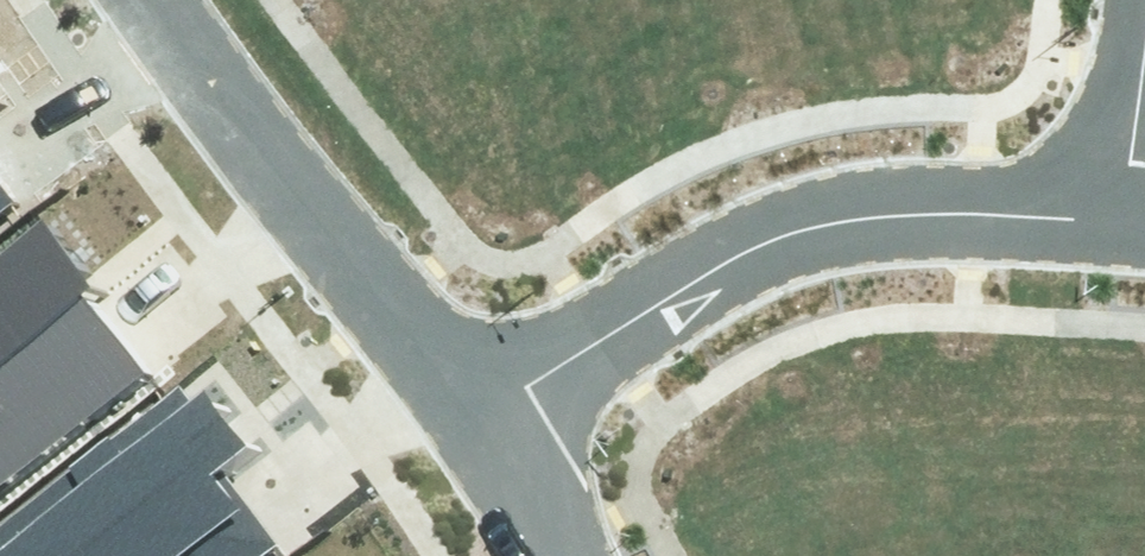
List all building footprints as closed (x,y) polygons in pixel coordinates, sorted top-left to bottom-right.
[(25,191),(0,158),(0,210),(25,191)] [(147,379),(85,297),(104,283),(45,206),(0,239),(0,489),(147,379)] [(281,545),(219,469),(250,444),(206,391),(193,402),(178,392),(0,536),(0,555),(268,555),(281,545)]
